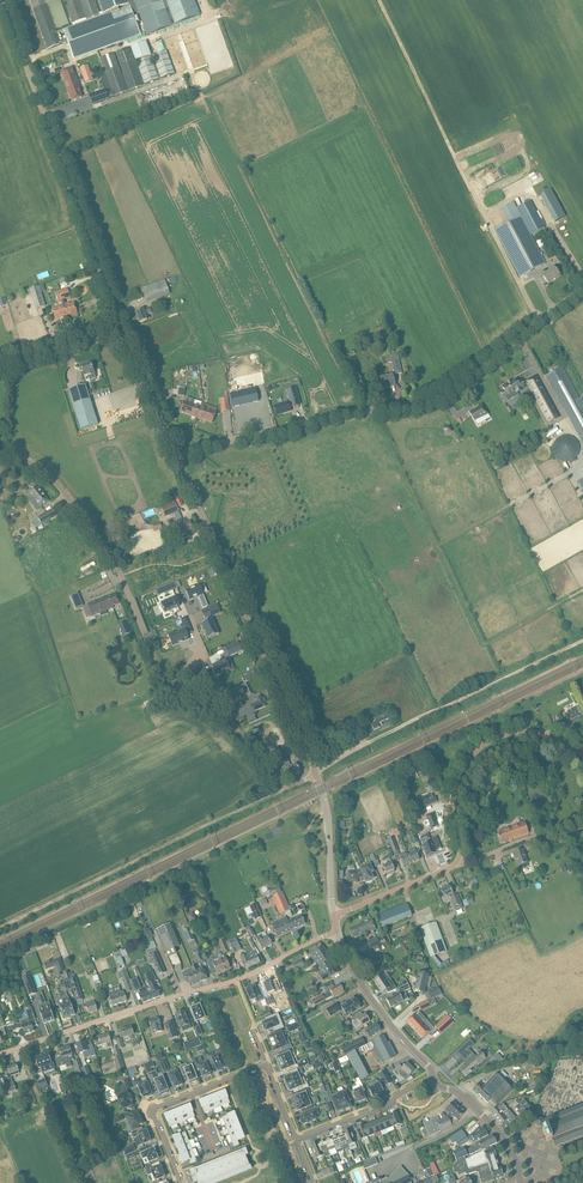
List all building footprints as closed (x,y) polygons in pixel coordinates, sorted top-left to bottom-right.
[(47,48),(58,44),(61,43),(59,36),(58,35),(57,33),(57,32),(56,29),(69,24),(61,0),(30,0),(47,48)] [(72,24),(75,23),(85,19),(86,19),(79,0),(63,0),(72,24)] [(86,19),(87,20),(100,15),(95,0),(79,0),(86,19)] [(103,13),(114,10),(114,11),(119,9),(118,8),(129,4),(127,0),(98,0),(103,13)] [(128,2),(129,4),(129,6),(130,6),(133,15),(139,13),(147,36),(200,16),(194,0),(133,0),(128,2)] [(60,31),(57,32),(57,33),(64,31),(74,60),(120,43),(141,36),(136,24),(140,22),(137,15),(134,16),(133,15),(130,6),(129,6),(119,9),(114,11),(110,13),(76,25),(60,31)] [(130,48),(116,53),(120,66),(128,91),(143,86),(143,84),(138,71),(130,48)] [(167,51),(153,56),(156,65),(161,78),(161,79),(175,74),(167,51)] [(114,53),(100,58),(105,72),(113,96),(114,96),(128,91),(120,66),(119,66),(114,53)] [(151,57),(137,62),(140,71),(144,84),(145,85),(159,80),(158,79),(154,66),(151,57)] [(73,67),(61,71),(72,101),(82,97),(80,92),(81,91),(73,67)] [(89,69),(81,71),(84,79),(92,77),(92,76),(95,75),(94,71),(91,73),(89,69)] [(105,89),(90,95),(92,103),(108,98),(113,96),(105,72),(100,74),(105,89)] [(550,188),(539,194),(556,226),(562,223),(560,219),(565,216),(550,188)] [(509,222),(496,230),(521,277),(545,264),(531,235),(545,228),(531,200),(517,208),(514,202),(502,208),(509,222)] [(537,242),(540,248),(545,246),(541,239),(537,242)] [(554,267),(543,276),(548,283),(559,274),(554,267)] [(148,286),(142,288),(147,302),(152,300),(161,296),(166,295),(170,293),(165,280),(157,283),(148,286)] [(39,286),(30,289),(32,294),(37,309),(38,309),(36,304),(44,302),(40,292),(39,286)] [(67,288),(55,293),(58,302),(71,297),(67,288)] [(69,303),(64,305),(65,309),(66,309),(68,315),(71,314),(72,316),(78,314),(74,303),(70,304),(69,303)] [(64,305),(52,309),(55,319),(68,315),(66,309),(65,309),(64,305)] [(150,308),(136,313),(139,323),(148,320),(146,316),(152,314),(150,308)] [(370,337),(362,339),(364,347),(373,344),(370,337)] [(397,354),(386,356),(387,364),(391,363),(394,376),(402,374),(397,354)] [(86,363),(79,365),(81,371),(83,371),(84,376),(88,375),(90,380),(96,378),(91,363),(87,365),(86,363)] [(546,376),(582,443),(582,407),(561,367),(546,376)] [(376,376),(376,379),(378,382),(381,383),(381,384),(382,389),(389,387),(395,386),(395,385),(394,379),(393,376),(393,375),(384,377),(382,375),(379,374),(376,376)] [(536,376),(526,381),(527,382),(528,384),(530,389),(534,387),(537,394),(541,400),(547,397),(544,390),(536,376)] [(505,391),(501,393),(503,398),(505,397),(507,401),(514,397),(513,397),(511,394),(516,391),(517,393),(522,390),(520,388),(525,386),(528,384),(527,382),(523,384),(522,382),(518,383),(516,380),(513,382),(512,382),(511,381),(506,384),(507,385),(503,387),(505,391)] [(86,385),(69,390),(77,419),(81,430),(93,426),(98,424),(95,413),(89,395),(87,390),(86,385)] [(256,388),(230,394),(233,407),(259,401),(256,388)] [(295,388),(287,390),(291,403),(299,400),(295,388)] [(184,401),(181,412),(197,417),(200,407),(202,403),(202,402),(195,400),(187,397),(185,402),(184,401)] [(541,400),(537,402),(549,423),(559,418),(547,397),(541,400)] [(288,402),(274,406),(277,415),(284,412),(285,413),(291,411),(288,402)] [(482,404),(471,413),(475,420),(488,414),(482,404)] [(200,407),(197,417),(211,422),(215,412),(200,407)] [(447,435),(454,432),(452,426),(445,428),(447,435)] [(556,426),(544,434),(547,438),(559,430),(556,426)] [(30,490),(28,492),(32,496),(35,500),(32,503),(37,510),(41,507),(44,505),(49,501),(43,494),(44,493),(38,486),(37,485),(35,487),(30,490)] [(176,503),(162,509),(165,516),(174,512),(179,510),(176,503)] [(53,509),(38,518),(42,525),(57,515),(53,509)] [(183,523),(171,528),(175,539),(187,534),(186,532),(194,529),(190,521),(184,524),(183,523)] [(160,524),(153,525),(155,532),(162,530),(160,524)] [(93,570),(83,574),(85,581),(96,577),(93,570)] [(175,583),(162,588),(165,593),(177,588),(175,583)] [(200,585),(186,591),(190,600),(194,598),(194,599),(197,597),(198,597),(203,608),(208,606),(200,585)] [(80,593),(73,594),(76,608),(83,606),(80,593)] [(116,594),(89,605),(93,616),(113,608),(113,606),(120,604),(116,594)] [(175,597),(161,603),(164,610),(163,610),(164,611),(165,613),(180,606),(175,595),(175,597)] [(217,604),(208,609),(211,617),(221,613),(217,604)] [(186,617),(181,619),(183,624),(184,627),(189,625),(186,617)] [(212,619),(202,624),(209,639),(216,636),(219,634),(217,629),(212,619)] [(102,622),(91,625),(93,633),(104,630),(102,622)] [(125,622),(119,624),(123,635),(130,633),(125,622)] [(165,632),(171,630),(170,625),(152,632),(156,644),(162,642),(161,637),(166,635),(165,632)] [(174,633),(169,635),(173,646),(189,639),(187,635),(185,629),(182,630),(179,631),(180,632),(175,634),(174,633)] [(226,647),(225,648),(229,656),(242,650),(242,651),(242,650),(238,642),(226,648),(226,647)] [(212,666),(216,675),(230,669),(228,664),(232,662),(230,658),(226,660),(226,659),(225,660),(226,660),(212,666)] [(241,688),(228,693),(229,695),(229,696),(230,696),(232,703),(246,697),(245,696),(250,694),(248,688),(244,689),(243,687),(241,688)] [(257,702),(252,705),(255,711),(266,706),(262,696),(256,699),(257,702)] [(575,708),(567,712),(571,720),(579,716),(575,708)] [(386,713),(370,721),(374,730),(380,728),(378,724),(384,721),(389,719),(386,713)] [(283,750),(275,754),(281,766),(282,766),(289,762),(283,750)] [(284,770),(281,772),(285,780),(301,772),(297,764),(291,767),(289,762),(282,766),(284,770)] [(403,775),(396,778),(399,785),(406,783),(403,775)] [(422,803),(423,802),(425,807),(437,802),(435,798),(434,798),(432,794),(421,798),(422,803)] [(427,816),(432,828),(438,825),(433,813),(427,816)] [(524,822),(497,832),(501,843),(528,834),(524,822)] [(397,829),(393,831),(396,837),(397,836),(399,840),(402,839),(400,835),(401,834),(398,828),(397,829)] [(414,831),(409,833),(413,844),(418,842),(414,831)] [(546,835),(534,840),(538,851),(550,847),(546,835)] [(393,837),(388,839),(394,852),(398,850),(393,837)] [(431,843),(423,846),(427,856),(435,853),(433,847),(436,846),(439,851),(443,849),(438,838),(430,841),(431,843)] [(530,841),(523,843),(525,849),(532,846),(530,841)] [(411,854),(408,855),(412,863),(420,860),(417,854),(415,848),(409,851),(411,854)] [(519,851),(513,853),(515,858),(516,859),(518,866),(520,865),(521,868),(522,869),(527,867),(527,866),(526,863),(527,862),(523,849),(519,851)] [(405,853),(399,855),(402,861),(404,866),(412,863),(408,855),(406,856),(405,853)] [(387,865),(383,866),(384,868),(386,873),(387,875),(392,873),(391,871),(394,870),(392,864),(392,863),(391,863),(389,859),(385,860),(387,865)] [(348,872),(347,882),(358,882),(358,877),(360,877),(360,878),(364,878),(366,882),(368,881),(369,882),(371,881),(371,880),(373,879),(373,878),(375,877),(373,872),(370,865),(360,869),(362,872),(358,874),(358,872),(348,872)] [(442,890),(441,890),(444,897),(442,897),(444,903),(450,900),(453,907),(454,910),(463,907),(461,904),(460,900),(457,894),(453,896),(453,894),(450,887),(446,888),(445,887),(441,889),(442,890)] [(282,892),(273,897),(276,905),(286,901),(282,892)] [(466,899),(462,900),(465,907),(469,905),(469,904),(474,903),(472,897),(467,899),(466,899)] [(261,902),(264,909),(275,905),(272,898),(261,902)] [(286,901),(276,905),(280,914),(284,912),(290,910),(287,904),(286,901)] [(124,904),(120,908),(123,912),(128,908),(124,904)] [(256,904),(249,907),(255,920),(262,917),(256,904)] [(407,904),(377,916),(379,921),(381,928),(398,921),(398,922),(412,916),(407,904)] [(194,914),(188,916),(191,923),(197,921),(194,914)] [(302,915),(288,921),(292,930),(306,924),(302,915)] [(287,918),(272,924),(275,931),(277,937),(292,930),(288,921),(287,918)] [(358,926),(349,930),(352,938),(358,936),(371,931),(371,932),(376,930),(375,926),(372,920),(358,926)] [(436,922),(420,928),(431,957),(447,951),(436,922)] [(170,924),(155,930),(167,957),(176,953),(174,948),(179,946),(170,924)] [(189,929),(184,932),(189,942),(194,940),(189,929)] [(260,936),(256,938),(258,942),(260,945),(263,950),(272,945),(269,939),(268,937),(262,940),(260,936)] [(153,937),(146,940),(150,950),(157,947),(153,937)] [(234,938),(226,941),(227,944),(232,954),(237,952),(235,946),(239,945),(237,940),(235,937),(234,938)] [(377,939),(368,944),(371,950),(380,945),(377,939)] [(225,940),(219,943),(222,950),(224,954),(229,951),(228,947),(225,940)] [(323,946),(310,955),(319,967),(331,959),(323,946)] [(150,956),(147,957),(150,965),(154,964),(156,970),(158,975),(166,972),(163,967),(156,950),(149,953),(150,956)] [(196,956),(195,956),(198,965),(204,962),(201,954),(199,951),(195,953),(196,956)] [(246,955),(240,958),(243,963),(245,969),(260,963),(258,957),(257,955),(255,951),(246,955)] [(119,952),(115,955),(116,958),(115,959),(117,963),(119,962),(120,965),(124,964),(121,956),(119,952)] [(371,952),(361,956),(367,967),(372,964),(382,960),(380,956),(374,958),(371,952)] [(207,961),(207,962),(208,964),(210,969),(215,967),(218,974),(223,972),(222,970),(230,967),(226,957),(225,957),(224,955),(223,954),(221,953),(219,953),(217,954),(216,956),(216,958),(213,959),(207,961)] [(60,958),(52,961),(54,967),(57,966),(59,973),(65,971),(60,958)] [(298,961),(291,965),(295,971),(301,967),(305,965),(302,959),(298,961)] [(331,959),(319,967),(322,972),(323,971),(325,974),(321,977),(323,981),(329,977),(330,978),(335,975),(340,972),(331,959)] [(196,965),(191,967),(199,983),(207,979),(202,968),(197,971),(196,968),(197,968),(196,965)] [(123,971),(117,973),(120,980),(122,979),(123,983),(127,993),(133,991),(134,990),(131,981),(130,981),(126,970),(125,971),(123,971)] [(152,971),(145,974),(147,981),(148,984),(150,987),(151,991),(148,992),(148,993),(151,1000),(160,996),(154,982),(157,980),(152,971)] [(72,972),(68,974),(70,981),(77,1001),(82,999),(83,999),(76,979),(75,975),(73,975),(72,972)] [(186,976),(186,978),(187,980),(186,980),(187,984),(189,983),(191,987),(198,983),(193,972),(186,976)] [(419,973),(415,991),(424,993),(428,976),(424,975),(425,974),(423,974),(419,973)] [(29,974),(22,976),(29,996),(36,994),(29,974)] [(382,975),(374,981),(380,989),(381,989),(381,988),(382,987),(384,991),(386,990),(387,989),(389,993),(388,993),(389,993),(396,990),(397,989),(392,980),(388,983),(382,975)] [(137,978),(131,981),(134,990),(135,993),(140,991),(141,995),(141,996),(141,997),(144,1003),(151,1000),(148,993),(147,989),(146,987),(141,989),(137,978)] [(264,986),(261,988),(268,1007),(274,1005),(269,994),(274,992),(275,994),(280,991),(276,981),(271,983),(270,980),(263,983),(264,986)] [(69,981),(63,983),(66,991),(71,989),(69,981)] [(332,990),(324,995),(326,1000),(333,996),(334,996),(335,998),(339,996),(344,993),(343,991),(344,990),(342,986),(344,985),(342,983),(337,986),(331,989),(332,990)] [(311,984),(304,988),(307,993),(315,989),(311,984)] [(391,997),(386,1000),(391,1008),(394,1006),(395,1007),(400,1005),(400,1003),(403,1001),(401,997),(406,995),(405,992),(410,989),(408,984),(403,986),(400,988),(402,992),(399,994),(399,993),(398,993),(394,996),(391,997)] [(251,986),(245,989),(247,994),(248,994),(251,1000),(255,998),(257,1003),(265,1000),(261,990),(257,991),(255,986),(251,987),(251,986)] [(436,993),(429,996),(431,999),(442,994),(440,990),(435,992),(436,993)] [(121,991),(109,995),(111,1000),(113,1006),(127,1001),(125,996),(125,994),(124,994),(123,991),(121,991)] [(322,994),(311,1000),(315,1006),(325,1000),(322,994)] [(68,996),(57,1000),(58,1005),(59,1005),(64,1018),(75,1014),(70,1001),(68,996)] [(349,1001),(341,1006),(347,1016),(358,1009),(362,1007),(358,1001),(356,998),(355,997),(349,1001)] [(428,1000),(418,1005),(420,1010),(431,1006),(428,1000)] [(94,1001),(86,1004),(86,1006),(87,1008),(89,1014),(98,1011),(96,1005),(95,1003),(94,1001)] [(49,1002),(38,1006),(39,1010),(44,1024),(55,1020),(50,1007),(51,1007),(49,1002)] [(192,1008),(191,1008),(196,1021),(205,1018),(204,1014),(205,1013),(203,1008),(202,1009),(200,1005),(197,1006),(196,1004),(191,1006),(192,1008)] [(332,1006),(326,1010),(330,1016),(340,1010),(336,1004),(332,1006)] [(26,1011),(18,1014),(20,1021),(21,1023),(22,1026),(23,1028),(25,1033),(25,1035),(31,1033),(30,1031),(34,1030),(32,1027),(38,1025),(32,1009),(26,1011)] [(177,1014),(175,1014),(177,1018),(181,1028),(185,1026),(187,1030),(191,1028),(189,1024),(190,1024),(184,1011),(177,1014)] [(407,1021),(415,1030),(426,1019),(419,1011),(416,1014),(416,1013),(407,1021)] [(10,1012),(3,1014),(7,1027),(14,1024),(10,1012)] [(266,1022),(262,1023),(265,1031),(277,1026),(276,1023),(281,1021),(278,1013),(265,1018),(266,1022)] [(359,1014),(352,1019),(355,1025),(359,1022),(362,1027),(370,1022),(365,1014),(361,1017),(359,1014)] [(448,1016),(435,1026),(442,1033),(454,1023),(448,1016)] [(154,1020),(149,1021),(151,1028),(152,1028),(153,1032),(157,1031),(158,1033),(163,1031),(161,1025),(159,1018),(158,1019),(158,1018),(157,1017),(154,1018),(154,1020)] [(426,1019),(415,1030),(422,1039),(430,1031),(434,1028),(426,1019)] [(173,1021),(165,1023),(167,1030),(170,1029),(173,1038),(178,1037),(173,1021)] [(291,1025),(287,1027),(289,1032),(297,1029),(295,1023),(291,1025)] [(377,1024),(364,1032),(366,1035),(367,1035),(369,1038),(381,1031),(377,1024)] [(131,1027),(122,1030),(125,1038),(129,1036),(130,1041),(135,1039),(134,1034),(131,1027)] [(268,1038),(267,1040),(269,1043),(270,1044),(284,1039),(283,1036),(287,1035),(285,1031),(281,1033),(281,1032),(268,1037),(268,1038)] [(304,1032),(298,1034),(302,1044),(308,1041),(304,1032)] [(100,1040),(95,1042),(97,1046),(106,1043),(108,1048),(112,1047),(111,1042),(108,1034),(99,1037),(100,1040)] [(370,1043),(347,1055),(361,1080),(364,1078),(369,1075),(359,1056),(373,1049),(380,1062),(383,1063),(390,1059),(395,1056),(384,1036),(370,1043)] [(183,1043),(183,1044),(186,1051),(188,1050),(193,1048),(202,1045),(201,1044),(199,1037),(198,1037),(199,1038),(198,1039),(197,1039),(195,1040),(184,1044),(183,1043)] [(271,1045),(270,1046),(272,1050),(273,1050),(273,1051),(281,1048),(287,1046),(285,1042),(289,1040),(288,1038),(284,1039),(270,1044),(271,1045)] [(362,1038),(341,1049),(345,1056),(366,1045),(364,1041),(362,1038)] [(470,1040),(456,1053),(461,1059),(466,1064),(465,1066),(460,1070),(466,1076),(470,1072),(471,1073),(472,1072),(471,1071),(471,1070),(473,1072),(473,1071),(478,1067),(477,1065),(479,1064),(485,1058),(479,1052),(477,1054),(476,1056),(472,1060),(466,1053),(465,1053),(466,1052),(467,1051),(467,1052),(470,1050),(469,1049),(472,1047),(474,1045),(470,1040)] [(85,1041),(77,1044),(80,1053),(83,1052),(85,1059),(90,1057),(96,1055),(92,1044),(91,1044),(92,1044),(87,1046),(85,1041)] [(308,1041),(303,1044),(304,1046),(305,1046),(307,1050),(312,1048),(308,1041)] [(117,1046),(113,1048),(116,1056),(117,1055),(121,1070),(124,1069),(120,1054),(117,1046)] [(62,1057),(55,1060),(57,1067),(65,1065),(64,1062),(65,1062),(67,1068),(72,1066),(70,1060),(74,1059),(72,1055),(69,1047),(60,1050),(62,1057)] [(276,1058),(276,1060),(277,1063),(278,1064),(279,1064),(292,1059),(296,1057),(294,1053),(295,1053),(293,1047),(292,1047),(282,1051),(283,1052),(284,1055),(279,1056),(276,1058)] [(214,1052),(207,1055),(211,1065),(215,1064),(218,1071),(218,1070),(219,1071),(222,1070),(222,1069),(226,1067),(221,1054),(216,1056),(214,1052)] [(44,1055),(35,1058),(38,1068),(40,1068),(42,1072),(55,1068),(52,1061),(51,1061),(49,1054),(48,1054),(47,1053),(44,1054),(44,1055)] [(198,1058),(193,1060),(195,1067),(199,1066),(203,1076),(207,1075),(207,1076),(211,1075),(211,1073),(211,1072),(212,1072),(210,1067),(209,1067),(207,1063),(203,1065),(201,1057),(199,1058),(198,1058)] [(279,1065),(278,1066),(280,1070),(281,1070),(281,1071),(295,1066),(293,1062),(297,1060),(297,1059),(296,1058),(296,1057),(292,1059),(279,1064),(279,1065)] [(300,1063),(297,1064),(298,1064),(299,1068),(301,1067),(308,1064),(307,1060),(306,1059),(300,1061),(300,1063)] [(79,1060),(74,1062),(77,1070),(79,1076),(84,1075),(82,1069),(79,1060)] [(165,1060),(160,1062),(164,1073),(169,1071),(165,1060)] [(314,1062),(311,1063),(313,1066),(314,1070),(321,1067),(318,1060),(314,1062)] [(149,1063),(144,1065),(148,1075),(152,1073),(151,1069),(149,1064),(149,1063)] [(399,1065),(394,1070),(400,1075),(400,1074),(405,1078),(408,1075),(409,1076),(410,1074),(414,1070),(408,1063),(403,1068),(399,1065)] [(4,1076),(2,1076),(5,1086),(13,1083),(11,1076),(20,1073),(19,1071),(19,1070),(17,1065),(8,1068),(8,1069),(4,1070),(6,1075),(4,1076)] [(88,1066),(82,1069),(84,1075),(86,1081),(92,1078),(88,1066)] [(183,1066),(180,1067),(183,1075),(186,1074),(189,1082),(191,1081),(192,1082),(197,1081),(196,1079),(197,1079),(192,1066),(185,1068),(183,1066)] [(285,1079),(284,1080),(285,1084),(285,1085),(301,1078),(300,1075),(303,1074),(301,1067),(299,1068),(292,1071),(293,1074),(284,1078),(285,1079)] [(379,1083),(368,1089),(373,1097),(379,1093),(380,1094),(384,1092),(383,1091),(384,1090),(381,1085),(384,1083),(386,1086),(392,1083),(385,1070),(378,1073),(382,1079),(378,1081),(379,1083)] [(152,1073),(148,1075),(152,1085),(155,1083),(160,1094),(161,1093),(162,1094),(167,1092),(167,1091),(168,1090),(163,1077),(158,1079),(156,1072),(152,1073)] [(178,1072),(169,1075),(172,1083),(173,1082),(175,1088),(183,1084),(178,1072)] [(480,1083),(473,1090),(478,1095),(479,1094),(488,1103),(491,1100),(496,1106),(512,1090),(496,1074),(484,1086),(480,1083)] [(122,1099),(119,1100),(123,1109),(127,1108),(128,1109),(129,1109),(130,1109),(131,1109),(132,1107),(132,1106),(130,1102),(132,1101),(130,1096),(128,1096),(127,1092),(126,1093),(126,1091),(126,1089),(128,1089),(133,1087),(130,1078),(124,1080),(125,1083),(123,1085),(121,1087),(120,1089),(120,1092),(120,1094),(122,1099)] [(301,1078),(285,1085),(286,1086),(288,1090),(289,1089),(289,1091),(298,1087),(299,1091),(308,1088),(309,1087),(307,1082),(306,1082),(304,1078),(301,1078)] [(45,1079),(38,1082),(40,1089),(48,1087),(45,1079)] [(137,1080),(133,1082),(136,1089),(139,1087),(143,1098),(147,1096),(148,1097),(152,1095),(152,1094),(150,1089),(151,1089),(149,1085),(148,1085),(147,1081),(142,1082),(141,1080),(137,1082),(137,1080)] [(14,1083),(2,1087),(5,1095),(16,1091),(14,1083)] [(355,1094),(354,1095),(356,1099),(356,1098),(358,1102),(366,1099),(363,1092),(366,1091),(363,1086),(362,1085),(357,1087),(357,1088),(359,1091),(354,1093),(355,1094)] [(292,1099),(291,1099),(293,1104),(294,1103),(295,1104),(312,1098),(312,1097),(312,1098),(308,1088),(299,1091),(297,1092),(298,1095),(292,1098),(292,1099)] [(347,1089),(338,1092),(344,1108),(345,1107),(345,1109),(349,1107),(349,1106),(351,1105),(347,1096),(349,1095),(347,1089)] [(225,1091),(217,1095),(222,1107),(230,1103),(225,1091)] [(338,1092),(331,1095),(337,1110),(339,1110),(339,1111),(343,1109),(343,1108),(344,1108),(338,1092)] [(217,1095),(209,1098),(213,1110),(222,1107),(217,1095)] [(209,1098),(200,1101),(205,1113),(213,1110),(209,1098)] [(295,1106),(294,1106),(296,1110),(297,1110),(297,1111),(304,1108),(306,1111),(305,1111),(305,1112),(316,1108),(316,1107),(312,1098),(295,1104),(295,1106)] [(519,1111),(517,1112),(518,1113),(522,1118),(532,1110),(528,1106),(524,1100),(521,1102),(518,1104),(522,1108),(519,1111)] [(325,1104),(328,1112),(333,1111),(333,1110),(330,1102),(325,1104)] [(426,1130),(423,1131),(425,1138),(429,1137),(438,1133),(437,1132),(441,1130),(441,1131),(452,1126),(453,1127),(459,1120),(458,1120),(464,1113),(465,1112),(463,1110),(462,1110),(453,1102),(449,1106),(445,1109),(449,1113),(450,1112),(453,1115),(449,1119),(448,1117),(440,1121),(438,1117),(423,1123),(426,1129),(426,1130)] [(495,1108),(490,1112),(495,1119),(501,1125),(507,1119),(512,1125),(517,1120),(514,1115),(509,1109),(508,1110),(507,1109),(503,1103),(498,1107),(498,1106),(495,1108)] [(190,1105),(182,1109),(187,1121),(195,1117),(190,1105)] [(535,1124),(537,1127),(541,1127),(543,1125),(546,1126),(547,1128),(542,1130),(547,1142),(552,1140),(555,1148),(558,1147),(558,1148),(563,1147),(562,1145),(582,1137),(582,1105),(562,1113),(551,1118),(551,1116),(546,1118),(547,1120),(544,1121),(545,1122),(544,1122),(542,1119),(538,1119),(536,1121),(535,1124)] [(301,1119),(299,1119),(301,1124),(302,1123),(303,1124),(307,1123),(308,1123),(312,1122),(311,1121),(316,1119),(315,1116),(319,1114),(316,1108),(305,1112),(302,1113),(303,1113),(302,1113),(303,1116),(300,1118),(301,1119)] [(182,1109),(173,1112),(178,1124),(187,1121),(182,1109)] [(173,1112),(165,1116),(170,1128),(178,1124),(173,1112)] [(137,1113),(127,1117),(130,1125),(132,1130),(138,1128),(138,1126),(143,1123),(140,1117),(139,1118),(137,1113)] [(234,1113),(222,1118),(226,1126),(238,1121),(234,1113)] [(396,1114),(389,1116),(389,1117),(393,1126),(393,1127),(400,1124),(396,1114)] [(389,1117),(383,1119),(387,1129),(393,1126),(389,1117)] [(383,1119),(376,1122),(380,1132),(387,1129),(383,1119)] [(238,1121),(226,1126),(229,1134),(241,1130),(238,1121)] [(376,1122),(370,1124),(374,1134),(380,1132),(376,1122)] [(370,1124),(364,1127),(368,1136),(374,1134),(370,1124)] [(364,1126),(357,1129),(361,1140),(368,1137),(368,1136),(364,1127),(364,1126)] [(462,1130),(449,1139),(453,1144),(455,1143),(459,1148),(469,1141),(471,1145),(488,1135),(483,1127),(479,1129),(478,1128),(475,1130),(476,1132),(467,1137),(462,1130)] [(350,1129),(343,1132),(344,1133),(349,1146),(355,1143),(350,1129)] [(137,1130),(131,1132),(134,1138),(139,1136),(142,1144),(151,1141),(147,1130),(138,1133),(137,1130)] [(241,1130),(229,1134),(234,1147),(240,1145),(238,1141),(244,1138),(241,1130)] [(186,1132),(174,1137),(177,1146),(189,1141),(186,1132)] [(344,1133),(337,1136),(341,1146),(342,1146),(348,1144),(348,1146),(349,1146),(344,1133)] [(337,1136),(331,1138),(337,1153),(343,1151),(342,1146),(341,1146),(337,1136)] [(475,1146),(468,1150),(470,1154),(482,1149),(482,1150),(485,1149),(488,1147),(497,1143),(493,1137),(492,1136),(479,1142),(479,1143),(475,1145),(475,1146)] [(331,1138),(324,1141),(329,1151),(330,1156),(337,1153),(331,1138)] [(189,1141),(177,1146),(180,1154),(192,1149),(189,1141)] [(324,1141),(318,1143),(323,1156),(323,1154),(329,1151),(324,1141)] [(318,1142),(311,1145),(316,1159),(323,1156),(318,1143),(318,1142)] [(133,1145),(123,1149),(125,1155),(132,1152),(135,1151),(133,1145)] [(453,1166),(455,1172),(455,1173),(465,1170),(466,1175),(476,1172),(479,1173),(481,1180),(482,1182),(484,1182),(494,1180),(493,1178),(495,1178),(495,1179),(501,1177),(502,1177),(502,1175),(503,1175),(501,1168),(500,1168),(498,1164),(499,1164),(498,1161),(497,1161),(496,1157),(494,1149),(493,1146),(489,1148),(488,1147),(485,1149),(485,1150),(461,1162),(453,1166)] [(146,1147),(139,1150),(141,1154),(143,1159),(147,1157),(149,1162),(158,1159),(158,1158),(159,1157),(157,1152),(156,1153),(154,1148),(147,1151),(146,1147)] [(464,1147),(453,1153),(457,1160),(468,1155),(465,1148),(464,1147)] [(189,1171),(194,1182),(196,1182),(198,1181),(198,1182),(215,1182),(252,1168),(251,1168),(246,1156),(248,1155),(246,1148),(189,1171)] [(192,1149),(180,1154),(184,1163),(190,1160),(192,1164),(197,1162),(192,1149)] [(376,1158),(362,1164),(364,1170),(378,1164),(376,1158)] [(152,1165),(145,1168),(148,1175),(153,1174),(155,1181),(165,1177),(161,1165),(153,1169),(152,1165)] [(411,1182),(408,1176),(401,1168),(388,1180),(387,1178),(377,1182),(411,1182)] [(328,1169),(321,1171),(324,1177),(330,1174),(328,1169)]
